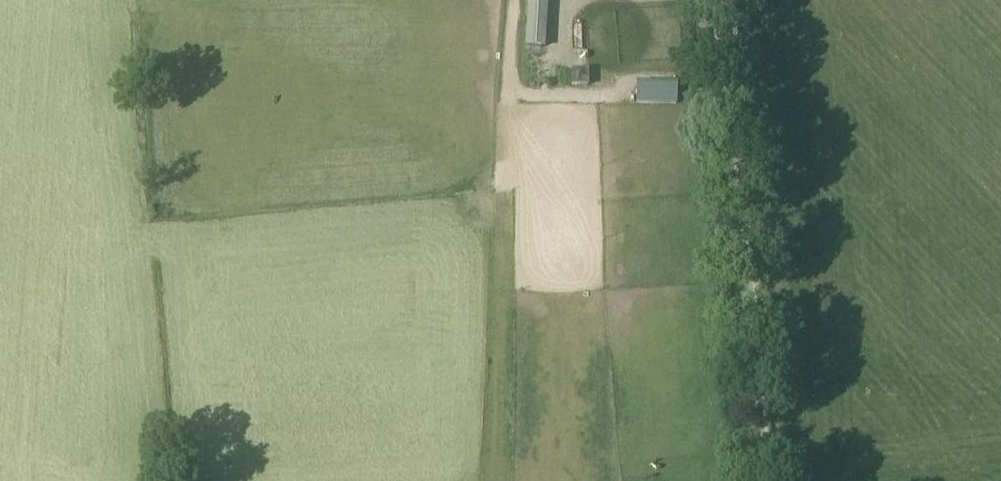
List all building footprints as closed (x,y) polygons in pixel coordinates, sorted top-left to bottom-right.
[(543,0),(528,0),(525,44),(541,45),(543,0)] [(567,66),(566,81),(585,82),(585,66),(567,66)] [(648,85),(628,86),(629,97),(649,95),(648,85)]
